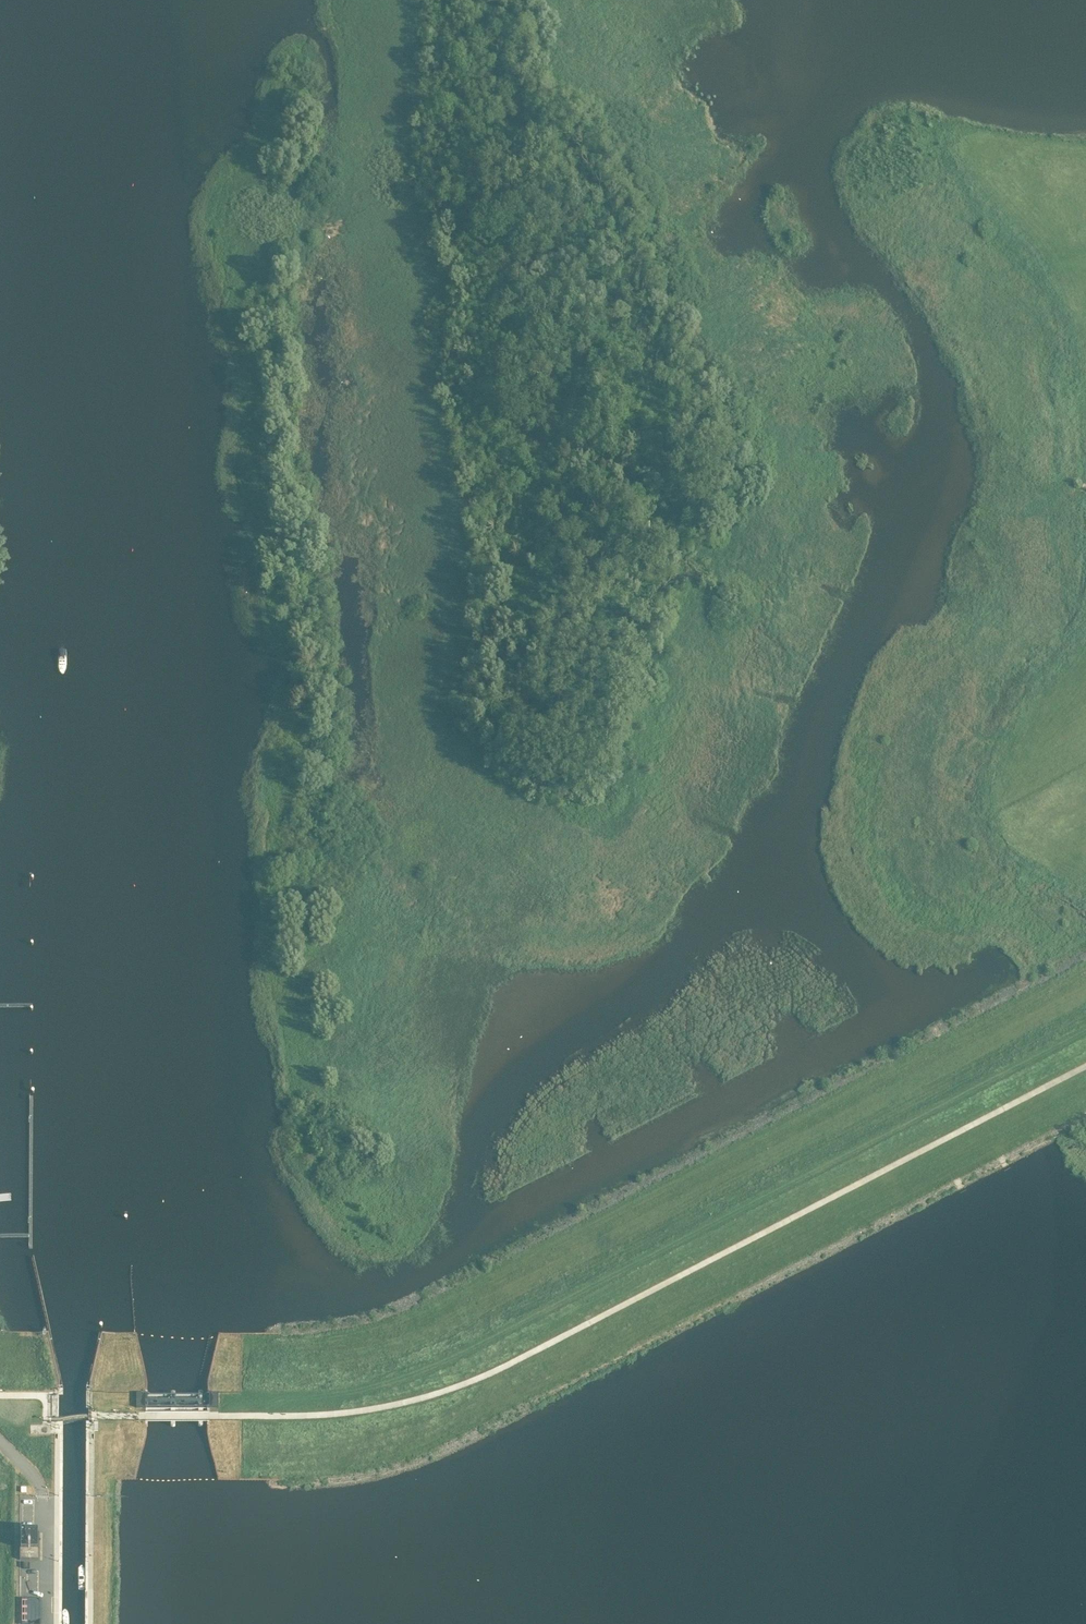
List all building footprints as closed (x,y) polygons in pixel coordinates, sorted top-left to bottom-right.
[(147,1387),(138,1387),(138,1399),(147,1399),(147,1387)] [(209,1406),(218,1406),(218,1399),(218,1391),(209,1391),(207,1391),(207,1406),(209,1406)] [(46,1492),(60,1493),(61,1483),(47,1482),(46,1492)]
